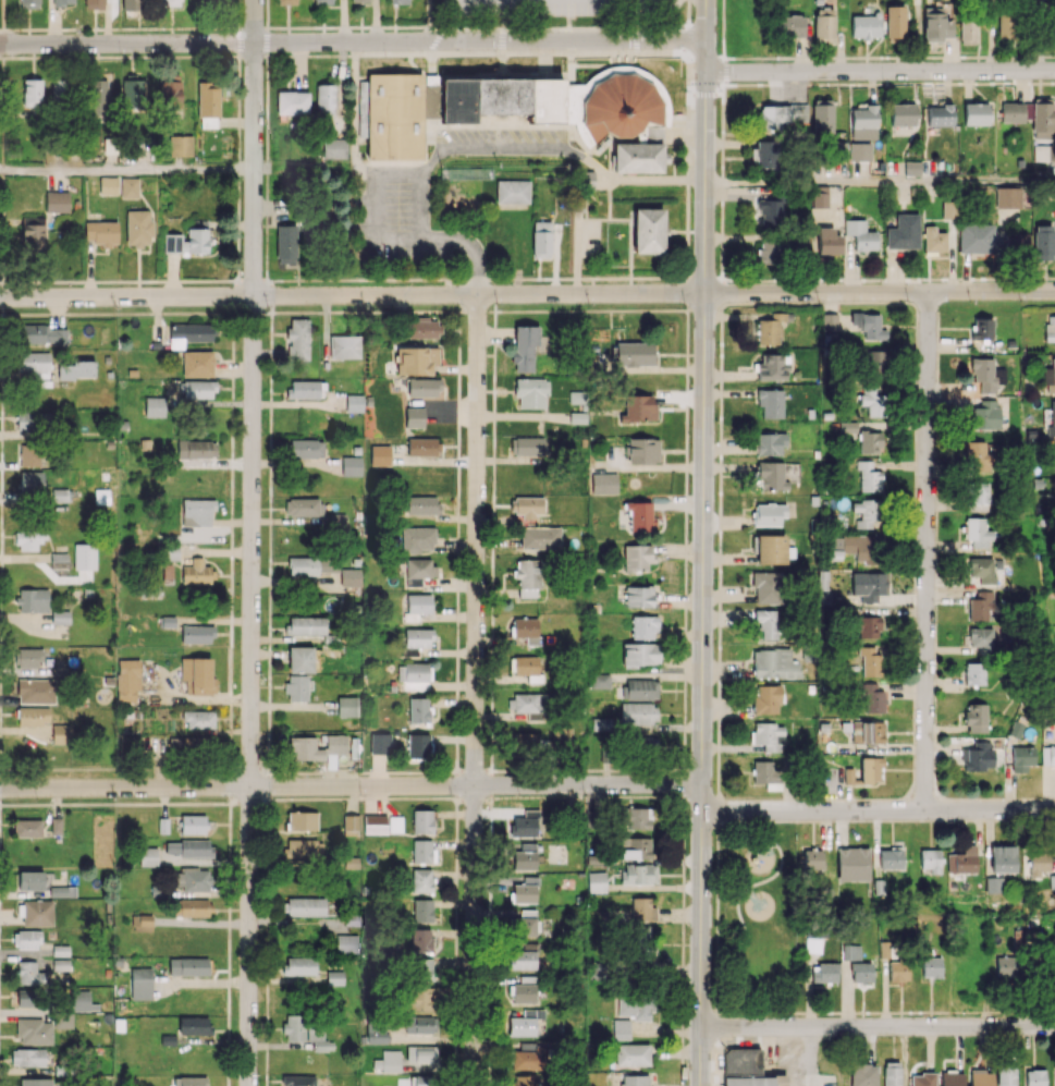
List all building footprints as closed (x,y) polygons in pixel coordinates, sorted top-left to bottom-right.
[(20,8),(39,8),(39,0),(19,0),(20,8)] [(104,0),(85,0),(85,8),(104,8),(104,0)] [(141,0),(122,0),(122,10),(140,10),(141,0)] [(904,6),(886,6),(887,41),(905,41),(904,6)] [(942,7),(922,8),(923,42),(943,41),(943,37),(951,37),(951,20),(943,20),(942,7)] [(834,42),(833,8),(814,8),(815,42),(834,42)] [(778,15),(777,35),(804,36),(805,16),(778,15)] [(851,15),(852,39),(880,38),(880,15),(851,15)] [(997,43),(1014,43),(1014,15),(997,15),(997,43)] [(975,21),(960,21),(959,43),(974,44),(975,21)] [(440,79),(440,122),(474,122),(474,114),(529,114),(529,123),(575,123),(575,129),(584,146),(604,136),(629,136),(642,129),(642,123),(660,123),(661,122),(661,108),(644,77),(631,77),(631,66),(611,66),(577,84),(564,84),(562,79),(440,79)] [(423,74),(367,73),(367,81),(359,81),(358,137),(367,137),(367,160),(422,160),(423,74)] [(159,81),(159,108),(181,108),(180,75),(168,75),(168,81),(159,81)] [(23,106),(42,106),(41,79),(23,79),(23,106)] [(108,79),(87,80),(89,119),(109,119),(108,79)] [(145,103),(146,80),(123,79),(121,102),(145,103)] [(51,102),(70,102),(70,80),(51,80),(51,102)] [(219,127),(219,83),(198,83),(199,128),(219,127)] [(335,85),(317,84),(316,114),(334,115),(335,85)] [(276,114),(308,114),(308,92),(277,92),(276,114)] [(833,133),(832,99),(812,100),(813,134),(833,133)] [(963,103),(964,125),(988,124),(988,102),(963,103)] [(1023,122),(1024,103),(1001,102),(1000,122),(1023,122)] [(1033,102),(1032,135),(1053,135),(1054,103),(1033,102)] [(890,104),(891,135),(915,134),(915,103),(890,104)] [(780,129),(780,123),(808,123),(807,104),(757,106),(758,129),(780,129)] [(852,127),(876,127),(877,104),(852,104),(852,127)] [(952,105),(926,106),(927,126),(952,125),(952,105)] [(192,136),(169,136),(170,156),(192,156),(192,136)] [(323,158),(347,158),(347,139),(324,138),(323,158)] [(753,167),(777,167),(777,141),(753,141),(753,167)] [(845,159),(845,141),(835,141),(834,159),(845,159)] [(849,160),(871,161),(871,143),(849,142),(849,160)] [(613,172),(662,173),(662,144),(613,143),(613,172)] [(1054,161),(1054,145),(1034,145),(1033,161),(1054,161)] [(919,161),(904,161),(904,175),(919,175),(919,161)] [(580,188),(593,188),(594,171),(580,171),(580,188)] [(117,194),(117,177),(100,177),(99,194),(117,194)] [(121,198),(137,198),(138,178),(121,177),(121,198)] [(529,203),(529,180),(496,180),(496,203),(529,203)] [(827,207),(827,186),(812,185),(811,207),(827,207)] [(1020,187),(996,187),(996,208),(1020,208),(1020,187)] [(68,212),(68,192),(46,191),(45,211),(68,212)] [(757,197),(757,217),(781,218),(781,198),(757,197)] [(942,218),(956,218),(956,200),(942,200),(942,218)] [(662,208),(633,209),(633,253),(663,252),(662,208)] [(126,210),(126,246),(152,245),(151,220),(149,220),(148,210),(126,210)] [(919,214),(895,213),(895,227),(886,227),(886,248),(918,249),(919,214)] [(44,252),(43,217),(22,217),(22,252),(44,252)] [(876,231),(864,231),(865,219),(844,219),(844,235),(854,235),(854,250),(876,250),(876,231)] [(164,253),(209,252),(208,220),(187,220),(187,234),(164,234),(164,253)] [(117,222),(84,222),(84,239),(93,239),(93,246),(117,245),(117,222)] [(550,222),(532,222),(532,258),(550,258),(550,222)] [(993,224),(959,224),(959,252),(993,253),(993,224)] [(277,263),(296,263),(295,225),(276,225),(277,263)] [(1053,225),(1034,225),(1035,259),(1054,259),(1053,225)] [(945,232),(935,232),(935,226),(923,226),(924,253),(946,253),(945,232)] [(840,253),(840,235),(833,235),(833,227),(818,227),(818,253),(840,253)] [(1027,253),(1027,234),(997,233),(996,252),(1027,253)] [(757,264),(779,265),(779,241),(757,240),(757,264)] [(786,313),(770,312),(769,319),(757,319),(756,344),(778,344),(779,320),(786,320),(786,313)] [(837,314),(822,313),(821,331),(836,331),(837,314)] [(887,340),(887,329),(880,329),(879,313),(850,313),(851,327),(863,327),(864,341),(887,340)] [(1046,315),(1045,343),(1054,343),(1054,315),(1046,315)] [(971,340),(992,339),(992,317),(971,318),(971,340)] [(308,360),(308,319),(288,319),(288,340),(288,360),(308,360)] [(439,338),(440,320),(409,319),(408,337),(439,338)] [(169,342),(212,341),(211,323),(169,324),(169,342)] [(539,326),(514,325),(513,372),(533,372),(533,347),(538,347),(539,326)] [(66,327),(21,326),(21,344),(66,345),(66,327)] [(329,336),(330,359),(360,358),(359,335),(329,336)] [(653,341),(616,341),(616,366),(653,365),(653,341)] [(438,365),(438,347),(395,348),(396,375),(432,374),(432,365),(438,365)] [(886,374),(887,350),(867,350),(866,373),(886,374)] [(183,377),(212,377),(212,351),(182,351),(183,377)] [(50,353),(15,352),(15,372),(31,372),(31,378),(49,378),(50,353)] [(787,381),(788,354),(761,354),(761,367),(758,367),(758,380),(787,381)] [(979,392),(996,392),(996,384),(1005,384),(1005,369),(992,368),(992,358),(972,358),(972,381),(980,381),(979,392)] [(1051,368),(1044,368),(1044,393),(1054,392),(1054,358),(1051,358),(1051,368)] [(94,362),(58,361),(58,378),(94,378),(94,362)] [(408,396),(439,397),(439,379),(408,378),(408,396)] [(515,379),(514,396),(518,396),(518,408),(544,408),(544,394),(548,394),(548,379),(515,379)] [(183,398),(214,398),(214,381),(183,381),(183,398)] [(286,398),(324,398),(324,381),(291,381),(291,388),(286,388),(286,398)] [(783,418),(782,389),(756,389),(757,406),(762,406),(762,419),(783,418)] [(362,412),(363,395),(346,394),(345,411),(362,412)] [(652,395),(625,395),(625,414),(619,414),(619,421),(656,422),(656,404),(651,403),(652,395)] [(145,417),(164,416),(164,397),(145,397),(145,417)] [(998,400),(980,399),(980,407),(971,407),(971,429),(998,429),(998,400)] [(1051,426),(1046,426),(1047,437),(1054,437),(1054,401),(1050,401),(1051,426)] [(405,428),(423,428),(424,408),(405,408),(405,428)] [(15,412),(16,433),(50,432),(50,412),(15,412)] [(880,429),(859,430),(859,454),(881,453),(880,429)] [(786,433),(756,433),(755,455),(780,455),(780,446),(786,446),(786,433)] [(544,437),(510,437),(510,456),(544,456),(544,437)] [(439,438),(407,438),(407,456),(439,456),(439,438)] [(659,438),(627,438),(626,463),(658,463),(659,438)] [(323,457),(323,440),(290,439),(290,457),(323,457)] [(216,456),(216,441),(177,440),(177,467),(210,468),(210,456),(216,456)] [(965,441),(966,472),(991,472),(990,440),(965,441)] [(20,467),(40,465),(38,443),(18,444),(20,467)] [(370,465),(390,465),(390,445),(371,445),(370,465)] [(361,476),(361,456),(341,456),(341,476),(361,476)] [(882,492),(882,470),(872,470),(872,460),(856,460),(856,469),(860,469),(860,491),(882,492)] [(788,490),(788,481),(783,481),(783,462),(759,462),(759,489),(788,490)] [(42,472),(19,472),(19,492),(43,492),(42,472)] [(591,493),(616,493),(616,473),(591,474),(591,493)] [(987,511),(988,483),(967,482),(966,510),(987,511)] [(94,504),(109,504),(109,489),(94,489),(94,504)] [(407,514),(438,514),(438,496),(406,497),(407,514)] [(521,519),(541,520),(542,497),(511,496),(510,514),(522,514),(521,519)] [(210,526),(211,510),(216,510),(216,500),(182,499),(182,526),(210,526)] [(321,516),(321,499),(285,499),(285,516),(321,516)] [(857,528),(877,528),(876,500),(852,500),(852,512),(857,512),(857,528)] [(625,510),(629,510),(630,533),(652,532),(652,501),(624,502),(625,510)] [(785,503),(752,504),(752,526),(780,526),(780,517),(785,517),(785,503)] [(992,529),(986,529),(986,517),(964,518),(964,540),(971,540),(971,548),(992,547),(992,529)] [(37,551),(37,541),(46,541),(47,528),(16,527),(15,550),(37,551)] [(434,527),(401,527),(402,554),(420,553),(420,549),(435,549),(434,527)] [(521,527),(520,548),(560,549),(560,528),(521,527)] [(756,564),(785,563),(785,535),(756,535),(756,564)] [(875,562),(875,535),(833,535),(833,552),(855,552),(855,563),(875,562)] [(73,569),(95,569),(96,544),(74,544),(73,569)] [(178,560),(179,545),(162,544),(162,559),(178,560)] [(652,545),(624,545),(624,570),(647,570),(647,562),(652,562),(652,545)] [(51,569),(68,569),(68,553),(51,554),(51,569)] [(181,584),(213,585),(213,566),(202,566),(203,557),(191,557),(191,566),(182,566),(181,584)] [(289,557),(289,574),(338,574),(338,558),(289,557)] [(979,584),(996,585),(996,558),(969,558),(969,576),(979,576),(979,584)] [(430,559),(406,559),(406,586),(421,585),(421,578),(431,577),(430,559)] [(517,598),(539,597),(538,559),(516,559),(517,598)] [(340,586),(360,587),(360,569),(340,568),(340,586)] [(753,604),(779,604),(780,572),(754,571),(753,604)] [(852,595),(861,595),(861,602),(877,602),(877,595),(885,595),(886,573),(852,572),(852,595)] [(624,607),(652,608),(652,587),(625,586),(624,607)] [(48,612),(48,589),(17,589),(17,612),(48,612)] [(969,620),(992,620),(993,591),(970,590),(969,620)] [(431,594),(407,595),(407,614),(431,613),(431,594)] [(760,639),(776,639),(777,610),(754,609),(754,622),(760,622),(760,639)] [(69,624),(69,611),(52,611),(52,623),(69,624)] [(657,616),(632,615),(631,639),(656,640),(657,616)] [(856,638),(880,637),(880,616),(855,617),(856,638)] [(325,635),(326,617),(286,617),(286,634),(325,635)] [(538,618),(511,618),(511,637),(526,637),(526,645),(538,645),(538,618)] [(181,643),(213,643),(213,626),(181,625),(181,643)] [(992,628),(968,628),(967,652),(991,653),(992,628)] [(431,629),(405,629),(405,647),(431,647),(431,629)] [(659,666),(659,643),(622,643),(622,666),(659,666)] [(312,646),(288,647),(288,673),(313,672),(312,646)] [(880,676),(879,646),(860,646),(861,676),(880,676)] [(44,667),(44,649),(14,648),(14,666),(44,667)] [(753,679),(799,678),(799,662),(790,663),(790,648),(753,649),(753,679)] [(514,656),(514,675),(540,675),(540,656),(514,656)] [(190,694),(215,694),(216,679),(211,679),(211,658),(180,657),(180,680),(190,680),(190,694)] [(140,659),(117,660),(117,702),(136,702),(135,690),(140,690),(140,659)] [(984,685),(984,663),(965,662),(964,684),(984,685)] [(430,664),(398,663),(397,681),(402,681),(402,690),(412,690),(412,681),(430,681),(430,664)] [(591,688),(610,688),(610,673),(590,674),(591,688)] [(307,675),(286,675),(286,701),(307,701),(307,675)] [(55,703),(55,679),(17,679),(17,703),(55,703)] [(658,700),(658,680),(624,679),(624,699),(658,700)] [(866,712),(884,713),(884,690),(877,690),(877,683),(861,683),(861,691),(866,691),(866,712)] [(779,685),(753,685),(753,714),(779,713),(779,685)] [(545,720),(545,693),(510,693),(510,711),(528,711),(528,720),(545,720)] [(357,697),(337,697),(337,716),(357,716),(357,697)] [(409,722),(428,722),(428,698),(409,697),(409,722)] [(656,703),(620,703),(620,725),(656,725),(656,703)] [(985,733),(986,704),(966,703),(965,732),(985,733)] [(17,726),(49,727),(49,708),(17,707),(17,726)] [(214,728),(214,710),(184,711),(184,728),(214,728)] [(592,718),(592,730),(610,730),(609,718),(592,718)] [(884,722),(852,721),(851,743),(883,744),(884,722)] [(752,744),(764,744),(764,751),(777,752),(777,735),(783,735),(783,723),(752,723),(752,744)] [(71,744),(72,724),(52,724),(52,744),(71,744)] [(572,727),(552,728),(552,748),(572,747),(572,727)] [(546,752),(545,740),(539,740),(538,732),(513,733),(514,753),(546,752)] [(390,754),(390,734),(370,733),(370,754),(390,754)] [(407,760),(430,761),(431,734),(407,733),(407,760)] [(346,735),(326,735),(326,754),(346,754),(346,735)] [(323,760),(323,749),(315,749),(315,737),(289,736),(289,759),(323,760)] [(658,737),(633,737),(633,751),(658,752),(658,737)] [(962,748),(962,770),(992,769),(992,741),(973,741),(974,748),(962,748)] [(1012,772),(1027,772),(1027,765),(1034,765),(1034,746),(1012,746),(1012,772)] [(1041,765),(1054,765),(1054,746),(1041,746),(1041,765)] [(861,782),(881,782),(881,757),(861,757),(861,782)] [(775,759),(753,760),(754,783),(766,782),(766,789),(775,789),(775,759)] [(860,784),(860,768),(844,768),(844,783),(860,784)] [(651,828),(650,807),(621,808),(622,829),(651,828)] [(412,833),(432,833),(432,810),(412,810),(412,833)] [(511,836),(537,836),(538,810),(524,810),(524,817),(511,817),(511,836)] [(317,812),(288,811),(288,830),(317,830),(317,812)] [(205,815),(181,814),(180,833),(205,834),(205,815)] [(343,835),(359,836),(359,815),(344,815),(343,835)] [(386,834),(386,815),(364,815),(364,834),(386,834)] [(61,817),(51,817),(51,834),(61,834),(61,817)] [(14,836),(41,837),(41,819),(14,819),(14,836)] [(620,837),(620,859),(651,859),(650,837),(620,837)] [(288,839),(288,848),(283,847),(283,857),(322,858),(323,840),(288,839)] [(165,856),(211,856),(212,841),(165,840),(165,856)] [(412,863),(434,863),(434,840),(412,840),(412,863)] [(513,851),(514,870),(536,870),(535,843),(520,843),(520,851),(513,851)] [(976,872),(975,845),(963,845),(963,853),(947,854),(947,873),(976,872)] [(990,872),(1014,873),(1015,846),(991,845),(990,872)] [(158,847),(139,847),(139,866),(157,866),(158,847)] [(868,881),(868,847),(837,847),(837,880),(868,881)] [(880,847),(879,868),(904,869),(904,847),(880,847)] [(822,850),(803,849),(803,870),(822,870),(822,850)] [(940,850),(923,850),(923,874),(941,873),(940,850)] [(1022,874),(1039,875),(1039,874),(1049,875),(1050,854),(1023,853),(1022,874)] [(622,884),(657,884),(656,864),(621,865),(622,884)] [(174,869),(174,885),(183,885),(183,891),(211,891),(210,868),(174,869)] [(412,892),(433,892),(433,868),(412,868),(412,892)] [(42,871),(18,871),(18,890),(42,890),(42,871)] [(587,872),(588,892),(606,892),(605,872),(587,872)] [(536,903),(536,877),(523,877),(523,884),(512,884),(511,902),(536,903)] [(1002,877),(985,877),(985,893),(1003,892),(1002,877)] [(75,896),(75,887),(49,887),(50,897),(75,896)] [(632,920),(654,920),(653,897),(631,897),(632,920)] [(173,900),(174,917),(213,915),(212,898),(173,900)] [(325,916),(325,899),(287,898),(287,915),(325,916)] [(413,922),(433,922),(432,899),(413,899),(413,922)] [(22,926),(53,926),(53,900),(17,901),(17,917),(22,916),(22,926)] [(535,936),(536,910),(520,910),(520,918),(512,918),(511,936),(535,936)] [(152,914),(132,915),(132,932),(152,932),(152,914)] [(431,952),(431,929),(411,929),(411,952),(431,952)] [(806,952),(823,953),(824,929),(807,929),(806,952)] [(17,948),(40,949),(40,931),(17,930),(17,948)] [(336,953),(358,954),(359,935),(337,934),(336,953)] [(880,957),(890,957),(891,941),(880,941),(880,957)] [(861,960),(861,945),(843,945),(843,959),(861,960)] [(510,970),(536,969),(535,950),(510,951),(510,970)] [(996,982),(1015,982),(1014,955),(995,956),(996,982)] [(284,975),(315,975),(315,956),(284,957),(284,975)] [(941,958),(922,957),(922,977),(941,977),(941,958)] [(208,958),(168,958),(169,976),(208,975),(208,958)] [(413,959),(414,980),(432,979),(431,958),(413,959)] [(17,983),(43,984),(44,972),(36,972),(36,961),(17,961),(17,983)] [(890,981),(908,981),(908,961),(889,961),(890,981)] [(853,982),(872,981),(871,962),(852,963),(853,982)] [(812,982),(837,982),(837,963),(812,963),(812,982)] [(151,1000),(151,968),(131,968),(131,999),(151,1000)] [(510,1002),(534,1002),(535,980),(511,980),(510,1002)] [(432,989),(409,988),(408,1010),(431,1011),(432,989)] [(17,1007),(32,1007),(33,991),(17,990),(17,1007)] [(70,1011),(98,1011),(98,1004),(90,1004),(89,990),(69,991),(70,1011)] [(652,1020),(652,997),(618,997),(618,1015),(633,1015),(633,1021),(652,1020)] [(509,1035),(536,1034),(535,1018),(544,1018),(544,1009),(522,1009),(523,1017),(508,1017),(509,1035)] [(72,1028),(72,1013),(54,1014),(55,1029),(72,1028)] [(304,1041),(305,1015),(285,1014),(284,1040),(304,1041)] [(436,1016),(405,1016),(405,1033),(436,1034),(436,1016)] [(210,1017),(179,1017),(179,1034),(210,1035),(210,1017)] [(17,1044),(52,1044),(52,1022),(43,1023),(43,1018),(17,1018),(17,1044)] [(630,1020),(613,1020),(613,1039),(630,1039),(630,1020)] [(307,1041),(312,1041),(313,1051),(333,1050),(333,1040),(324,1040),(323,1023),(307,1024),(307,1041)] [(511,1051),(512,1070),(545,1069),(544,1044),(519,1044),(519,1051),(511,1051)] [(616,1066),(649,1065),(649,1044),(616,1044),(616,1066)] [(438,1046),(407,1046),(406,1063),(438,1064),(438,1046)] [(45,1048),(11,1049),(11,1066),(45,1066),(45,1048)] [(724,1073),(761,1073),(761,1048),(724,1048),(724,1073)] [(400,1071),(400,1050),(382,1050),(382,1059),(373,1059),(373,1071),(400,1071)] [(900,1061),(883,1061),(884,1085),(900,1085),(900,1061)] [(877,1064),(851,1063),(850,1085),(876,1085),(877,1064)] [(997,1085),(1015,1085),(1015,1067),(997,1068),(997,1085)] [(970,1070),(970,1085),(993,1085),(993,1071),(970,1070)] [(1045,1070),(1026,1070),(1026,1085),(1045,1085),(1045,1070)] [(941,1071),(941,1085),(964,1085),(964,1072),(941,1071)] [(910,1073),(910,1085),(935,1085),(935,1073),(910,1073)] [(315,1075),(283,1075),(283,1085),(315,1085),(315,1075)] [(535,1075),(511,1075),(511,1085),(535,1085),(535,1075)] [(648,1075),(622,1075),(622,1085),(648,1085),(648,1075)] [(434,1076),(414,1076),(414,1085),(434,1085),(434,1076)] [(723,1085),(772,1085),(772,1077),(724,1076),(723,1085)] [(205,1077),(174,1077),(174,1085),(205,1085),(205,1077)] [(21,1078),(21,1085),(52,1085),(51,1078),(21,1078)]
